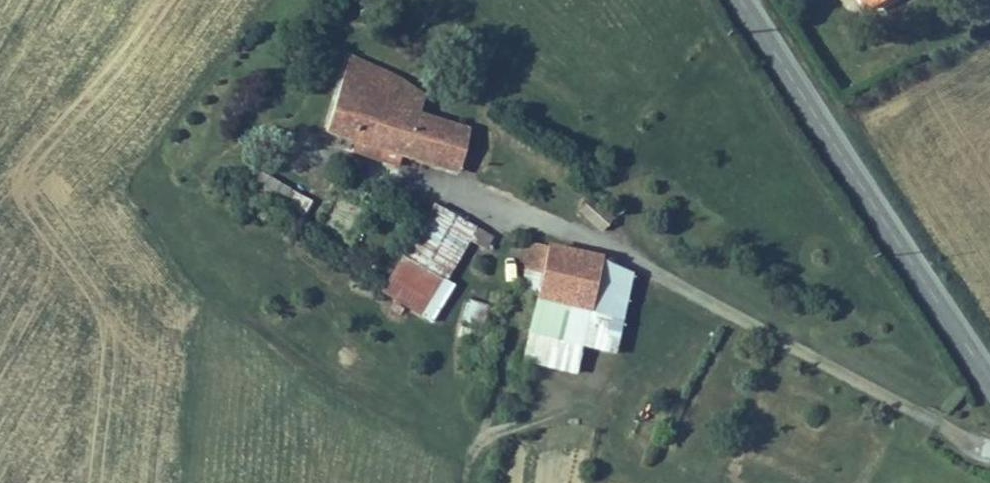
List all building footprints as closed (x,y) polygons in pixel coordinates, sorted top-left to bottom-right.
[(894,0),(863,0),(871,13),(894,0)] [(420,113),(424,101),(410,97),(406,111),(387,105),(398,73),(349,57),(325,129),(355,139),(403,155),(406,156),(420,113)] [(430,83),(398,73),(387,105),(406,111),(410,97),(424,101),(430,83)] [(420,113),(406,156),(458,172),(472,129),(420,113)] [(399,167),(403,155),(355,139),(351,151),(399,167)] [(294,186),(267,168),(254,187),(282,205),(294,186)] [(477,226),(432,201),(382,292),(433,321),(454,283),(447,280),(477,226)] [(549,243),(537,296),(591,308),(602,259),(603,255),(549,243)] [(591,308),(582,345),(614,352),(633,273),(602,259),(591,308)] [(591,308),(537,296),(522,359),(576,371),(582,345),(591,308)] [(465,299),(461,324),(484,328),(488,303),(465,299)]
